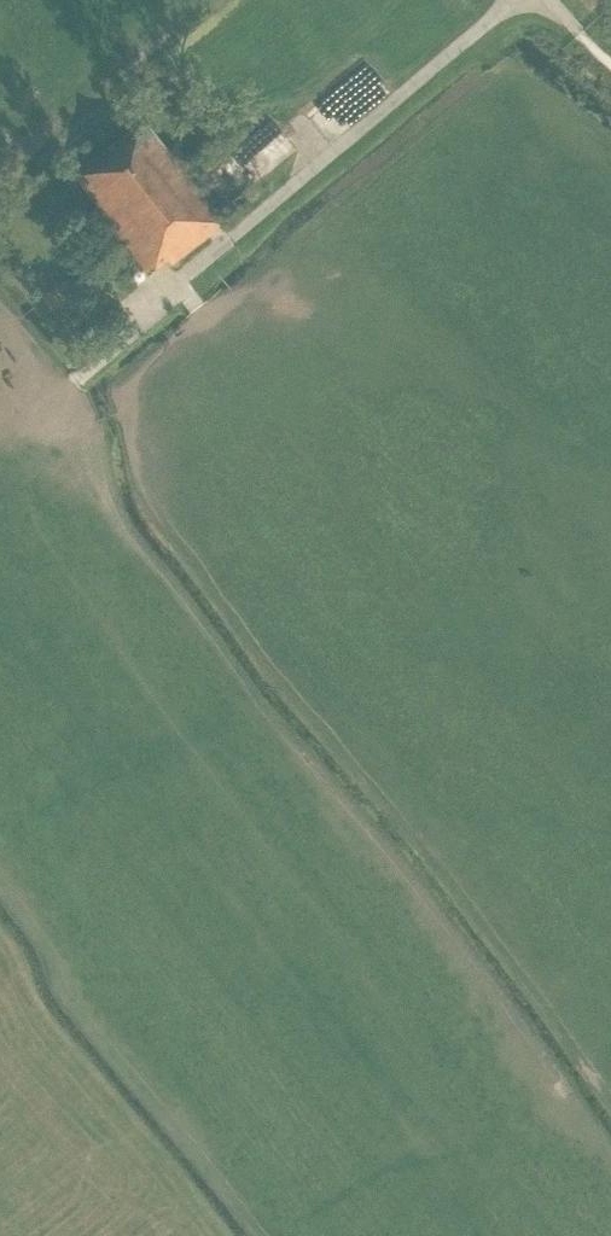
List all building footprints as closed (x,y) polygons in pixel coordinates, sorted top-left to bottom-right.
[(170,267),(224,224),(143,123),(75,177),(102,212),(99,214),(149,277),(167,263),(170,267)] [(0,216),(0,249),(16,236),(0,216)]
